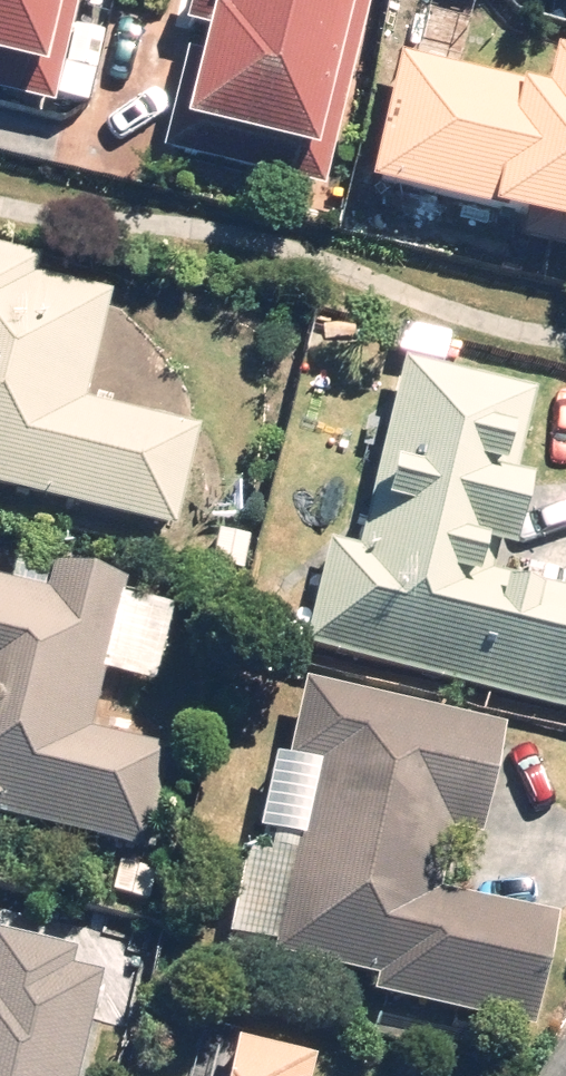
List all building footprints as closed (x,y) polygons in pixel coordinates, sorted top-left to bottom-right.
[(73,0),(0,0),(0,104),(49,114),(73,0)] [(212,32),(207,54),(192,51),(167,157),(327,195),(373,0),(204,0),(197,28),(212,32)] [(556,52),(549,85),(406,54),(376,189),(565,230),(565,54),(556,52)] [(0,251),(0,489),(177,532),(202,430),(84,401),(110,295),(38,278),(42,261),(0,251)] [(309,649),(565,704),(565,599),(486,582),(492,552),(520,557),(536,484),(516,480),(535,391),(403,363),(363,552),(331,545),(309,649)] [(126,585),(56,568),(49,596),(0,584),(0,804),(6,800),(14,820),(151,854),(176,753),(89,732),(126,585)] [(483,834),(506,730),(319,689),(303,761),(279,756),(238,944),(377,975),(372,996),(540,1033),(565,920),(434,891),(449,826),(483,834)] [(110,975),(74,966),(77,952),(0,934),(0,1075),(86,1075),(110,975)] [(203,1037),(193,1075),(309,1075),(312,1064),(203,1037)]
